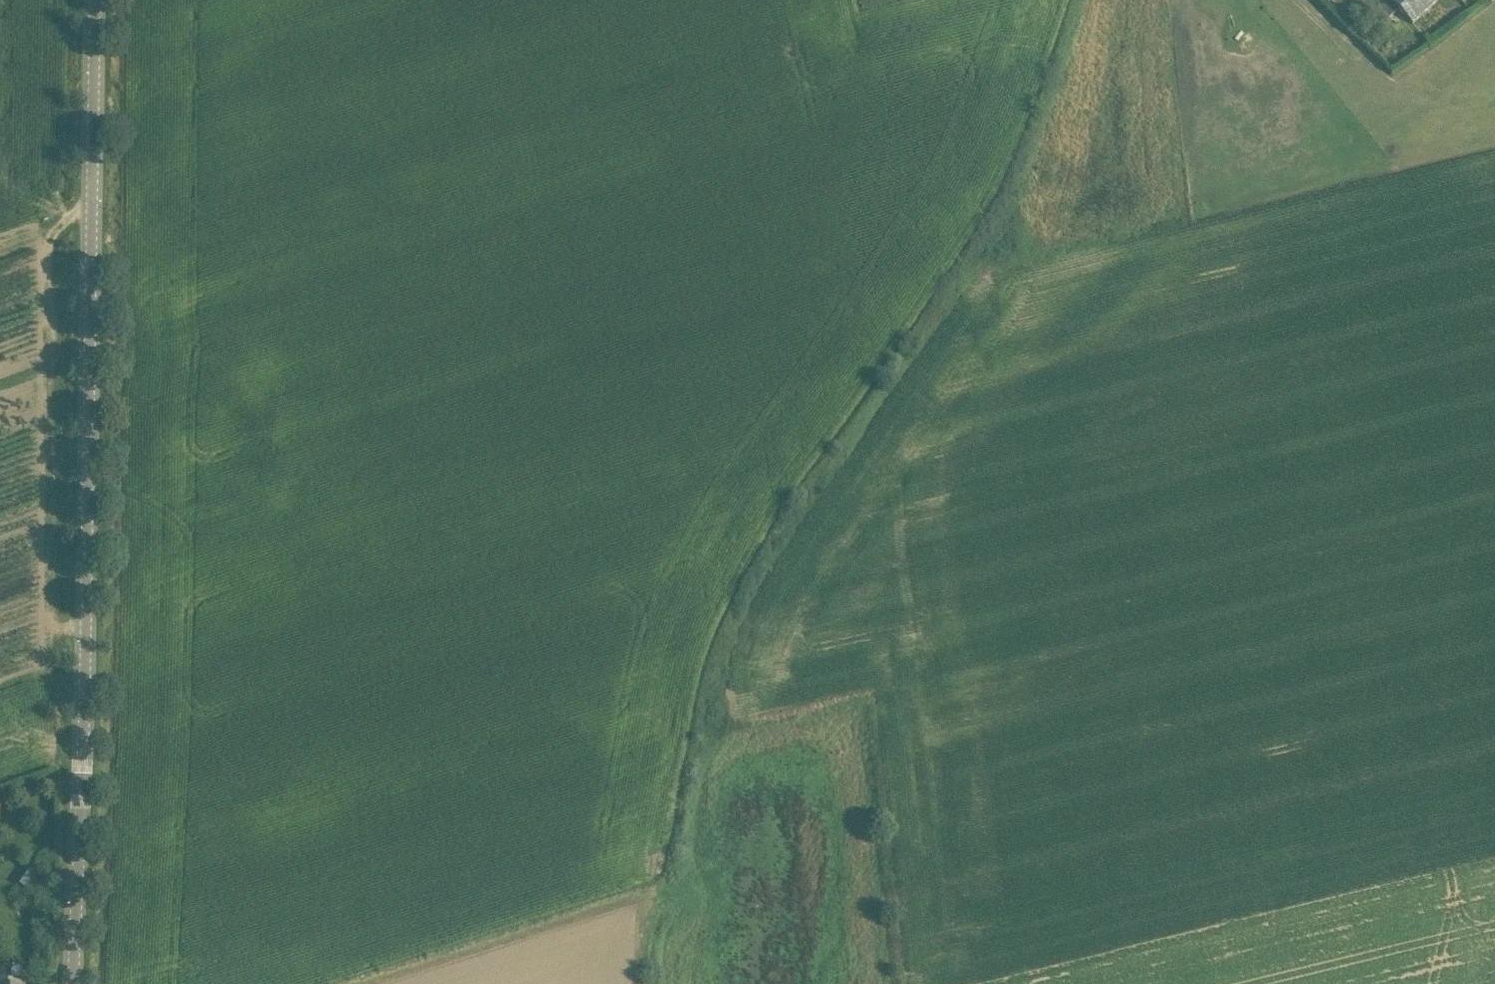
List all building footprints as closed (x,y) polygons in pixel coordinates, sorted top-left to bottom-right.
[(1413,25),(1440,0),(1391,0),(1390,1),(1413,25)] [(1390,1),(1378,12),(1388,22),(1400,10),(1390,1)] [(30,871),(20,885),(27,890),(37,876),(30,871)]
